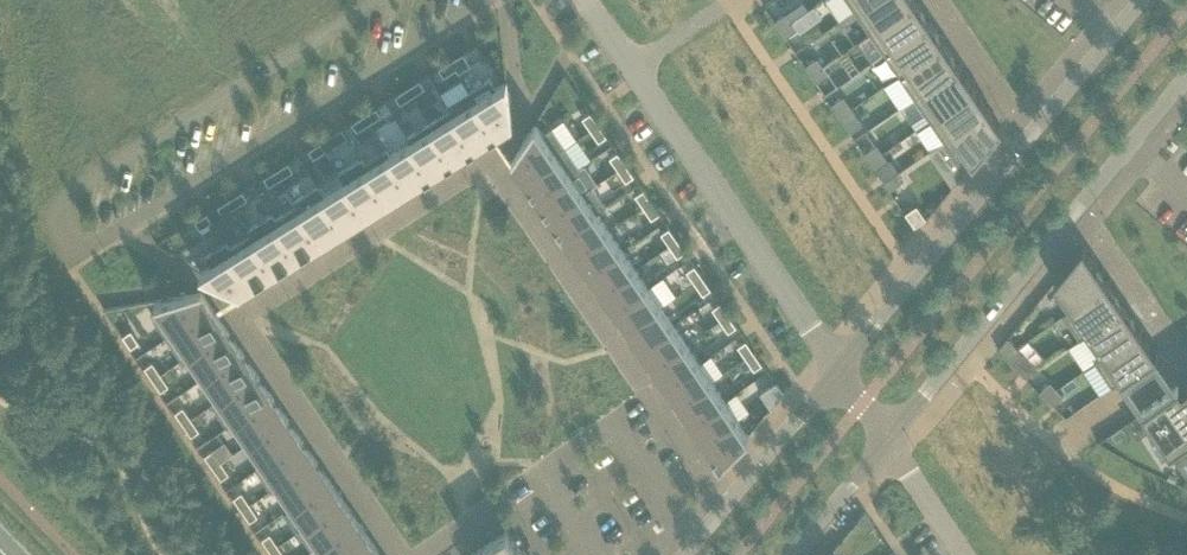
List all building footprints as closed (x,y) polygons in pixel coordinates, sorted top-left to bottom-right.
[(866,0),(847,0),(853,9),(866,0)] [(912,0),(866,0),(853,9),(854,9),(868,30),(912,0)] [(868,30),(883,52),(928,21),(914,0),(912,0),(868,30)] [(775,21),(780,29),(792,21),(787,13),(775,21)] [(798,29),(792,21),(780,29),(786,37),(798,29)] [(928,21),(883,52),(898,73),(943,42),(928,21)] [(958,64),(943,42),(898,73),(912,95),(958,64)] [(463,54),(451,62),(456,70),(458,74),(471,66),(463,54)] [(806,66),(811,74),(823,66),(817,58),(806,66)] [(451,62),(439,69),(444,77),(456,70),(451,62)] [(912,95),(927,116),(973,85),(958,64),(912,95)] [(823,66),(811,74),(816,82),(828,74),(823,66)] [(490,78),(468,92),(475,103),(497,138),(512,128),(507,82),(507,81),(496,88),(490,78)] [(419,81),(407,89),(412,97),(425,89),(419,81)] [(927,116),(942,138),(987,107),(973,85),(927,116)] [(407,89),(395,96),(400,104),(412,97),(407,89)] [(468,92),(447,105),(450,110),(453,116),(475,151),(497,138),(475,103),(468,92)] [(844,96),(832,104),(834,108),(840,116),(852,108),(846,100),(844,96)] [(987,107),(942,138),(958,162),(966,173),(973,164),(1002,128),(987,107)] [(376,108),(364,116),(369,124),(381,116),(376,108)] [(852,108),(840,116),(845,124),(850,132),(862,124),(857,116),(852,108)] [(450,110),(428,124),(432,130),(454,165),(475,151),(453,116),(450,110)] [(590,113),(582,118),(590,130),(598,125),(590,113)] [(364,116),(352,123),(357,132),(369,124),(364,116)] [(535,123),(511,163),(521,178),(541,165),(566,148),(564,145),(552,127),(543,134),(541,132),(535,123)] [(428,124),(406,137),(409,142),(410,143),(432,178),(432,179),(454,165),(432,130),(428,124)] [(598,125),(590,130),(598,142),(606,137),(598,125)] [(336,132),(320,142),(326,152),(342,142),(336,132)] [(409,142),(389,154),(390,156),(412,191),(432,179),(432,178),(410,143),(409,142)] [(320,143),(308,151),(313,159),(326,151),(320,143)] [(865,153),(870,161),(882,153),(877,145),(865,153)] [(541,165),(521,178),(535,198),(554,185),(571,174),(580,168),(578,166),(566,148),(541,165)] [(386,149),(365,163),(369,169),(390,204),(412,191),(390,156),(389,154),(386,149)] [(618,153),(610,158),(618,170),(626,165),(618,153)] [(882,153),(870,161),(876,169),(888,161),(882,153)] [(362,158),(338,173),(344,183),(345,184),(367,219),(390,204),(369,169),(365,163),(362,158)] [(288,163),(276,171),(281,179),(293,171),(288,163)] [(626,165),(618,170),(626,182),(634,177),(626,165)] [(276,171),(264,178),(269,187),(281,179),(276,171)] [(554,185),(535,198),(547,217),(566,204),(583,192),(571,174),(554,185)] [(902,182),(897,174),(885,182),(890,190),(902,182)] [(344,183),(324,195),(325,196),(347,231),(367,219),(345,184),(344,183)] [(318,185),(293,201),(296,206),(300,212),(322,247),(347,231),(325,196),(324,195),(318,185)] [(566,204),(547,217),(562,237),(580,225),(597,213),(606,207),(605,205),(592,186),(583,192),(566,204)] [(643,190),(635,196),(643,208),(651,202),(643,190)] [(242,192),(230,199),(235,208),(247,200),(242,192)] [(230,199),(218,207),(223,215),(235,208),(230,199)] [(651,202),(643,208),(651,220),(659,214),(651,202)] [(905,213),(915,227),(926,219),(917,205),(905,213)] [(296,206),(275,219),(279,225),(301,260),(322,247),(300,212),(296,206)] [(580,225),(562,237),(574,256),(592,244),(610,232),(608,230),(597,213),(580,225)] [(207,214),(195,221),(200,230),(212,222),(207,214)] [(272,214),(247,230),(250,234),(254,241),(276,276),(301,260),(279,225),(275,219),(272,214)] [(669,228),(661,234),(669,245),(677,240),(669,228)] [(592,244),(574,256),(587,274),(604,263),(622,250),(621,249),(610,232),(592,244)] [(250,234),(229,247),(233,254),(255,289),(276,276),(254,241),(250,234)] [(677,240),(669,245),(677,257),(685,252),(677,240)] [(211,266),(200,272),(202,274),(205,276),(208,278),(240,298),(255,289),(233,254),(229,247),(226,243),(205,256),(211,266)] [(1072,308),(1083,300),(1108,283),(1083,247),(1054,282),(1072,308)] [(604,263),(587,274),(600,293),(617,281),(635,269),(634,267),(622,250),(604,263)] [(695,266),(687,271),(695,283),(703,278),(695,266)] [(617,281),(600,293),(612,312),(629,300),(648,287),(647,286),(635,269),(617,281)] [(703,278),(695,283),(703,295),(711,289),(703,278)] [(1084,337),(1101,325),(1125,308),(1108,283),(1083,300),(1072,308),(1062,314),(1080,340),(1084,337)] [(629,300),(612,312),(625,330),(641,319),(660,306),(660,305),(648,287),(629,300)] [(153,318),(155,321),(167,340),(189,325),(212,309),(208,303),(201,293),(171,298),(155,301),(162,312),(153,318)] [(720,303),(712,309),(720,321),(728,315),(720,303)] [(641,319),(625,330),(638,349),(653,338),(673,325),(673,324),(660,306),(641,319)] [(1099,358),(1115,347),(1140,330),(1138,327),(1125,308),(1101,325),(1084,337),(1099,358)] [(189,325),(167,340),(182,361),(187,358),(203,347),(227,331),(223,325),(212,309),(189,325)] [(728,315),(720,321),(728,332),(736,327),(728,315)] [(653,338),(638,349),(650,367),(665,357),(686,343),(673,325),(653,338)] [(1115,347),(1099,358),(1094,361),(1112,387),(1157,356),(1155,351),(1140,330),(1115,347)] [(131,331),(123,336),(131,348),(139,343),(131,331)] [(203,347),(187,358),(201,379),(217,369),(242,352),(239,348),(227,331),(203,347)] [(999,350),(1005,356),(1016,346),(1009,338),(999,350)] [(746,341),(738,346),(746,358),(754,353),(746,341)] [(665,357),(650,367),(663,386),(691,366),(698,362),(686,343),(665,357)] [(1023,354),(1016,346),(1005,356),(1012,364),(1023,354)] [(217,369),(201,379),(216,401),(231,390),(256,373),(254,370),(242,352),(217,369)] [(754,353),(746,358),(754,370),(762,365),(754,353)] [(152,362),(144,368),(153,380),(161,374),(152,362)] [(691,366),(663,386),(676,404),(690,395),(711,380),(699,363),(699,362),(698,362),(691,366)] [(216,401),(211,404),(228,428),(233,425),(247,415),(273,397),(269,392),(256,373),(231,390),(216,401)] [(161,374),(153,380),(161,392),(169,386),(161,374)] [(690,395),(676,404),(688,423),(702,414),(724,399),(712,382),(711,380),(690,395)] [(1056,389),(1050,382),(1039,392),(1046,399),(1056,389)] [(776,383),(760,393),(764,399),(770,394),(779,388),(777,385),(776,383)] [(1186,429),(1186,387),(1182,391),(1178,386),(1168,394),(1164,396),(1186,429)] [(770,394),(764,399),(771,409),(776,404),(784,394),(782,391),(779,388),(770,394)] [(1046,399),(1053,406),(1063,396),(1056,389),(1046,399)] [(1164,396),(1142,411),(1152,426),(1146,430),(1154,442),(1160,438),(1177,462),(1186,454),(1186,429),(1164,396)] [(247,415),(233,425),(247,445),(260,435),(286,418),(283,413),(273,397),(247,415)] [(702,414),(688,423),(701,441),(714,432),(736,417),(725,401),(724,399),(702,414)] [(183,407),(175,413),(183,424),(191,419),(183,407)] [(714,432),(701,441),(721,470),(731,458),(749,436),(738,420),(736,417),(714,432)] [(260,435),(247,445),(260,465),(274,456),(300,438),(298,434),(286,418),(260,435)] [(191,419),(183,424),(191,436),(199,431),(191,419)] [(260,465),(256,468),(271,492),(276,489),(289,480),(316,461),(313,456),(300,438),(274,456),(260,465)] [(213,450),(205,456),(213,468),(221,462),(213,450)] [(316,461),(276,489),(290,508),(330,481),(316,461)] [(221,462),(213,468),(221,480),(229,474),(221,462)] [(290,508),(283,513),(296,532),(298,531),(343,500),(330,481),(290,508)] [(242,493),(234,498),(242,510),(250,505),(242,493)] [(343,500),(298,531),(312,552),(329,540),(357,521),(354,517),(343,500)] [(250,505),(242,510),(250,522),(258,516),(250,505)] [(866,531),(874,526),(865,512),(858,520),(866,531)] [(312,552),(315,554),(352,554),(371,542),(369,538),(357,521),(329,540),(312,552)] [(507,532),(479,551),(473,554),(522,554),(507,532)] [(270,534),(262,539),(270,551),(278,546),(270,534)] [(371,542),(352,554),(380,554),(371,542)] [(270,551),(272,554),(284,554),(278,546),(270,551)]
